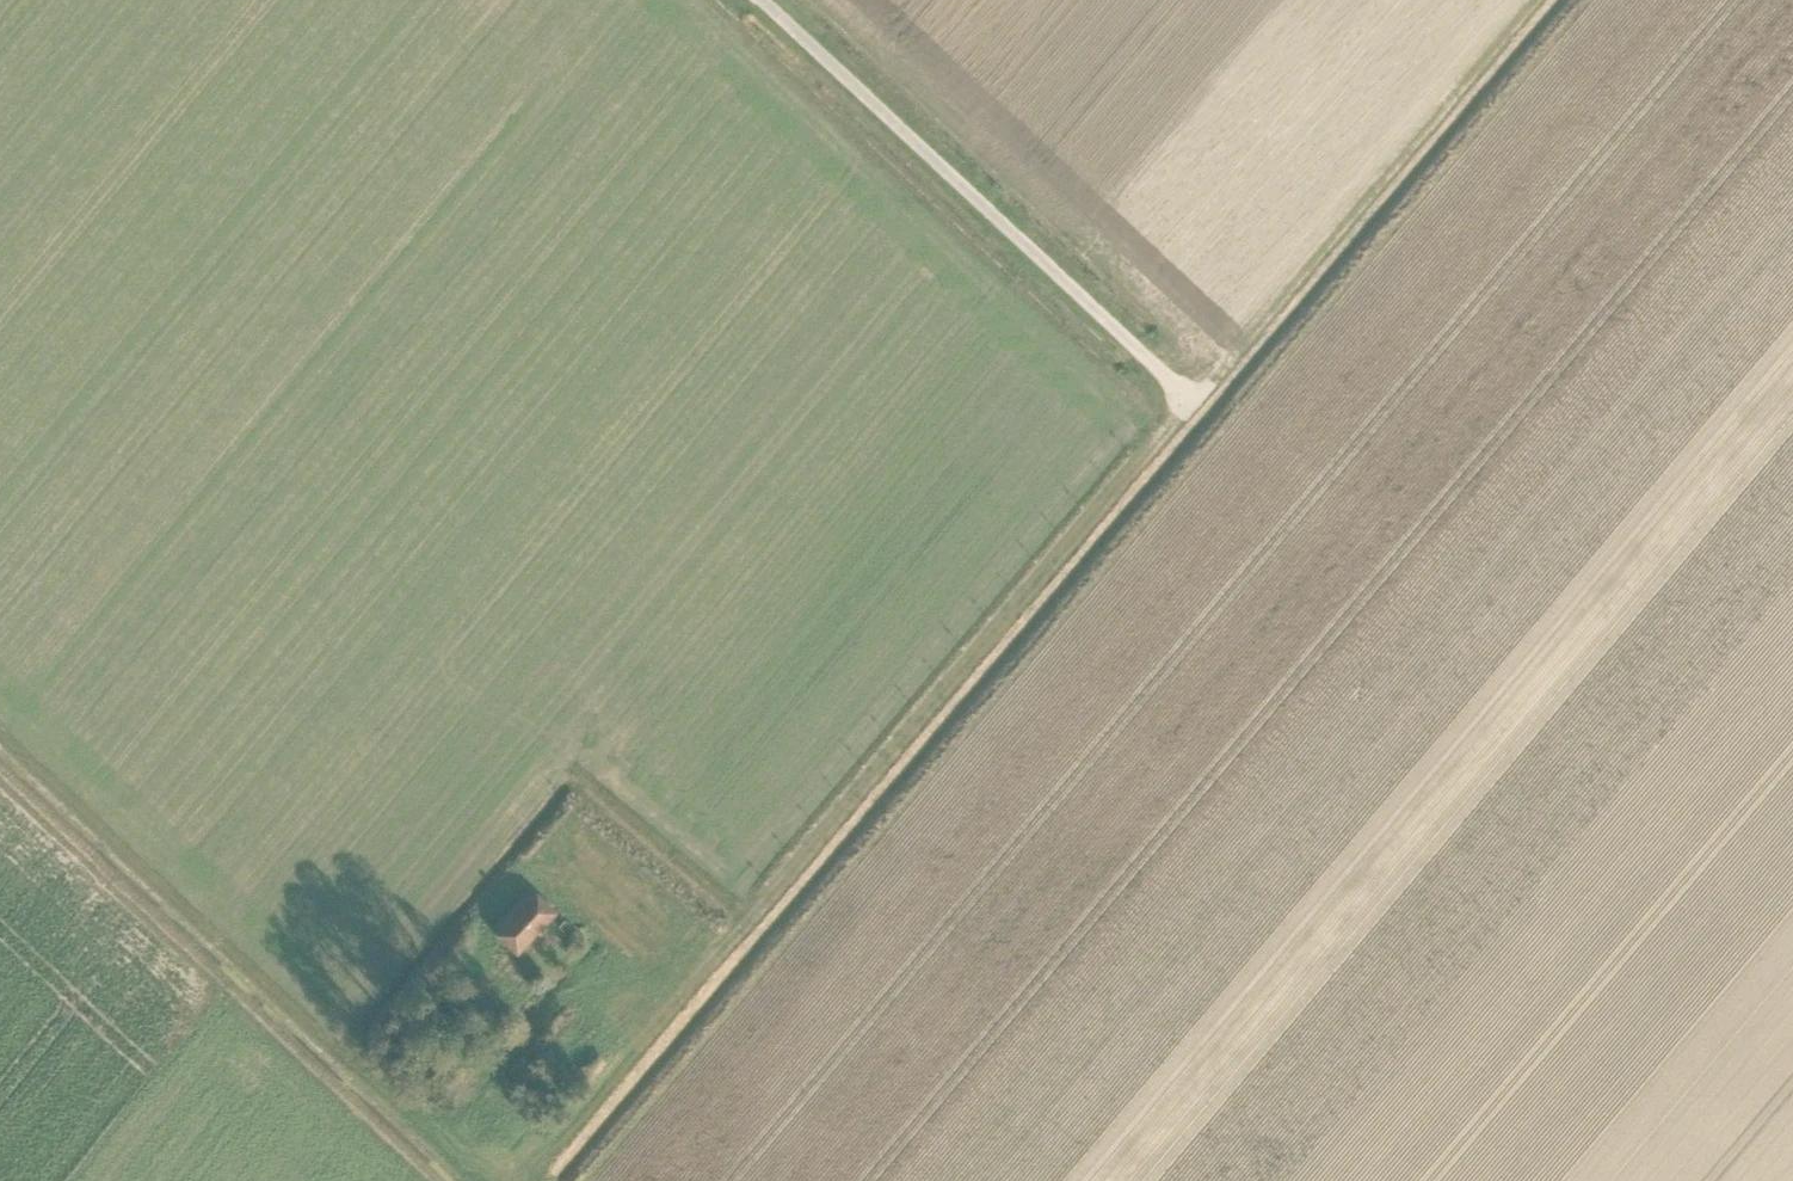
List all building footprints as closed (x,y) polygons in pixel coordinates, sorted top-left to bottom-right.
[(520,952),(556,913),(530,889),(494,928),(520,952)]
